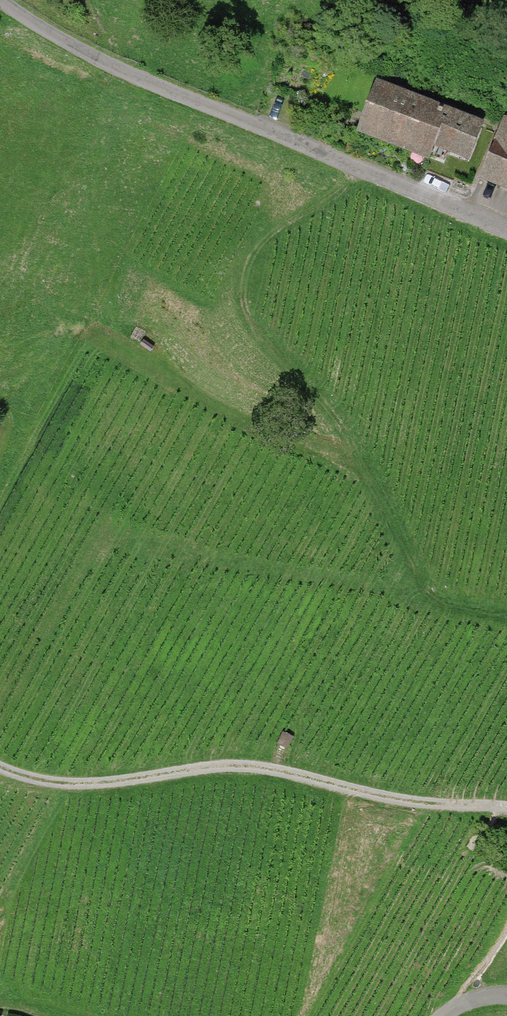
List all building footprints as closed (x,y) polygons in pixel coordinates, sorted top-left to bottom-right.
[(469,164),(484,125),(377,84),(356,137),(430,165),(435,151),(469,164)] [(506,194),(506,122),(505,121),(480,183),(506,194)] [(293,738),(283,733),(277,745),(288,749),(293,738)]
